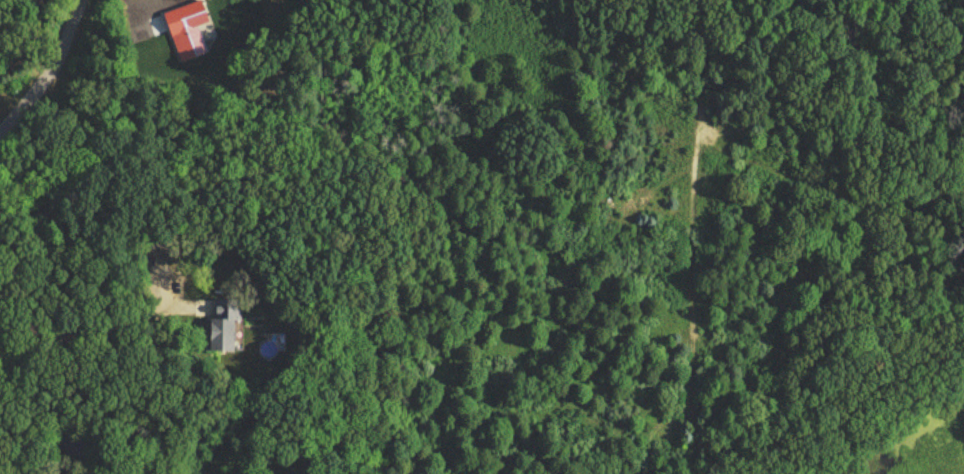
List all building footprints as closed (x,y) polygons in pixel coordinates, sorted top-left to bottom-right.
[(195,321),(212,321),(212,355),(242,355),(242,303),(195,303),(195,321)]
